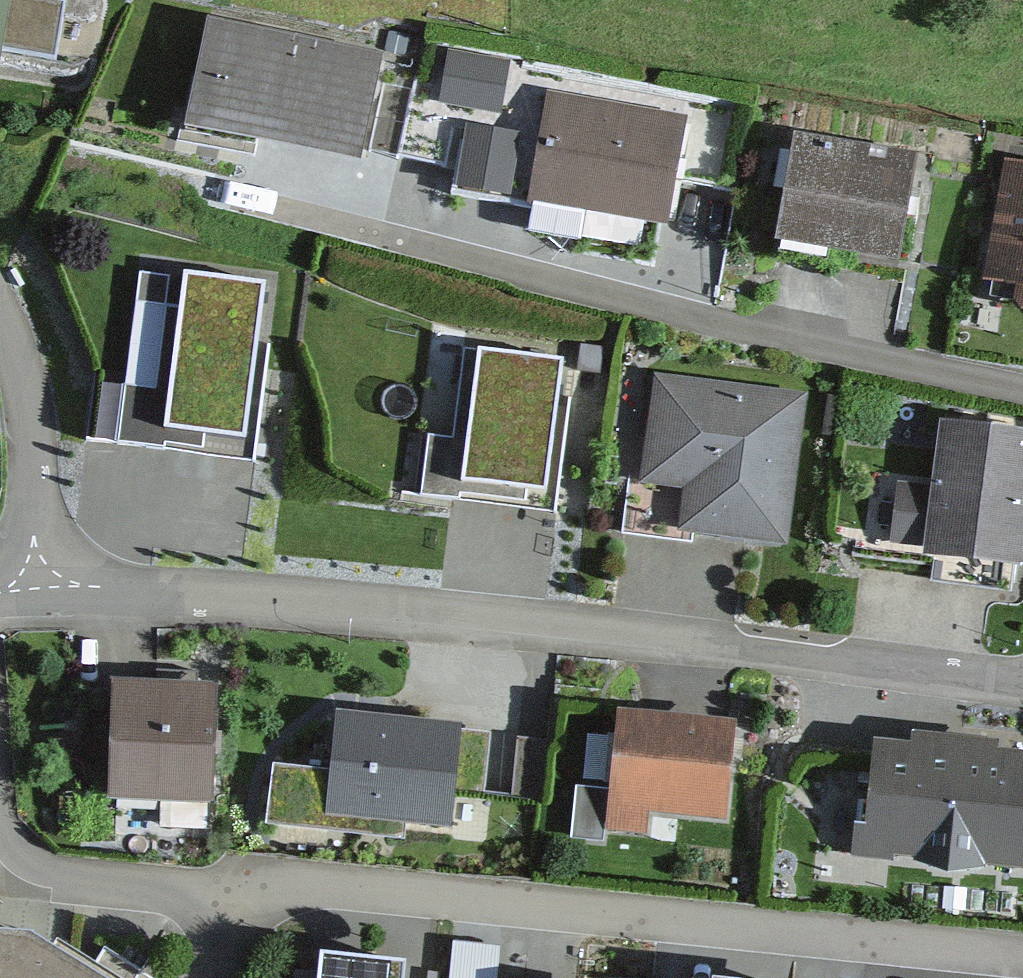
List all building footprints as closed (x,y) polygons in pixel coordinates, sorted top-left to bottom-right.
[(41,0),(0,0),(0,94),(68,106),(86,8),(41,0)] [(384,67),(213,33),(192,138),(363,172),(384,67)] [(689,129),(554,100),(532,201),(667,230),(689,129)] [(920,179),(793,151),(772,246),(899,274),(920,179)] [(1015,175),(988,298),(1022,305),(1022,177),(1015,175)] [(274,289),(184,276),(160,432),(251,446),(274,289)] [(574,352),(476,338),(452,502),(550,516),(574,352)] [(801,403),(655,385),(642,486),(683,491),(678,537),(784,549),(801,403)] [(943,431),(924,568),(1022,582),(1022,576),(1022,442),(943,431)] [(220,699),(116,698),(115,813),(219,813),(220,699)] [(742,729),(627,715),(612,836),(655,841),(657,822),(730,830),(742,729)] [(462,728),(341,718),(333,821),(454,831),(462,728)] [(870,748),(859,845),(1022,863),(1022,766),(870,748)] [(0,929),(0,977),(87,977),(0,929)] [(504,943),(459,941),(458,977),(503,977),(504,943)]
